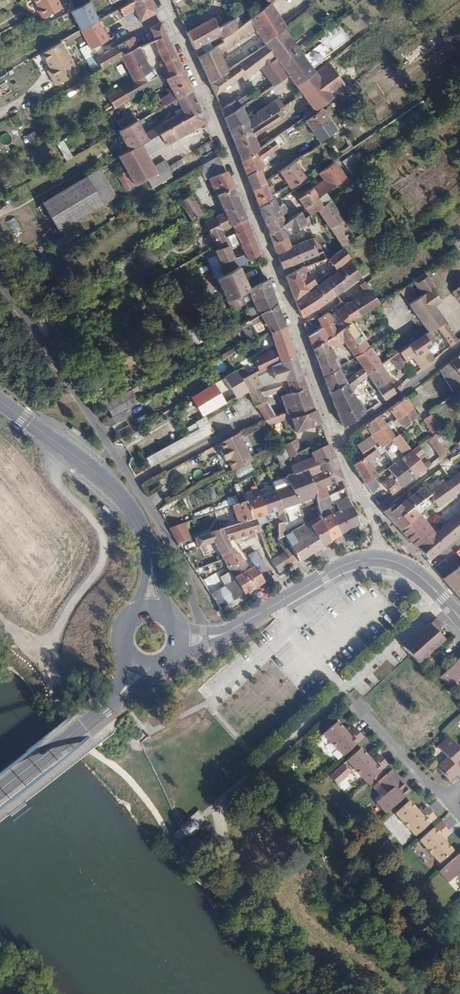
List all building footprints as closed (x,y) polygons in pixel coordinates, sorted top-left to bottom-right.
[(57,0),(33,0),(43,17),(61,7),(57,0)] [(88,1),(91,0),(69,0),(73,9),(88,1)] [(88,1),(92,8),(107,0),(91,0),(88,1)] [(155,14),(150,0),(134,0),(131,2),(119,9),(122,17),(134,11),(139,22),(155,14)] [(269,2),(267,3),(253,13),(236,25),(220,37),(222,41),(206,51),(197,57),(209,83),(227,71),(219,54),(255,31),(264,43),(282,28),(285,26),(277,16),(290,5),(286,0),(271,0),(269,2)] [(219,33),(217,28),(212,18),(203,23),(210,39),(218,34),(219,33)] [(232,19),(223,25),(217,28),(219,33),(218,34),(220,37),(236,25),(232,19)] [(100,69),(121,58),(120,57),(137,46),(133,38),(100,55),(96,46),(108,40),(98,20),(80,30),(100,69)] [(155,39),(165,34),(159,23),(149,28),(155,39)] [(203,23),(186,33),(194,48),(203,43),(210,39),(203,23)] [(227,71),(209,83),(215,95),(239,75),(244,80),(273,56),(277,63),(292,52),(297,48),(282,28),(264,43),(265,45),(227,71)] [(331,46),(347,42),(344,31),(328,36),(331,46)] [(163,63),(175,57),(165,34),(155,39),(153,40),(158,51),(163,63)] [(158,51),(153,40),(138,47),(144,58),(158,51)] [(38,51),(52,84),(76,74),(62,41),(38,51)] [(203,43),(194,48),(197,57),(206,51),(203,43)] [(86,44),(78,48),(89,68),(96,64),(86,44)] [(144,58),(138,47),(137,46),(120,57),(121,58),(132,81),(150,70),(144,58)] [(315,72),(297,48),(292,52),(277,63),(288,77),(295,87),(315,72)] [(311,56),(314,62),(324,56),(321,50),(311,56)] [(165,79),(181,69),(175,57),(163,63),(159,65),(163,74),(158,77),(153,69),(151,70),(150,70),(132,81),(109,94),(106,96),(113,110),(126,102),(165,79)] [(328,62),(315,72),(295,87),(302,95),(313,111),(320,106),(345,88),(328,62)] [(0,76),(0,81),(7,93),(12,101),(8,103),(13,111),(35,98),(17,66),(0,76)] [(175,99),(190,90),(181,69),(165,79),(165,81),(171,91),(168,93),(168,94),(158,100),(159,103),(155,106),(157,110),(175,99)] [(163,131),(199,111),(190,90),(175,99),(180,108),(178,113),(158,124),(163,131)] [(241,106),(250,101),(246,95),(235,102),(234,101),(220,110),(224,118),(241,106)] [(241,106),(224,118),(233,142),(274,113),(278,111),(272,103),(255,113),(255,115),(247,120),(241,106)] [(336,131),(321,108),(304,120),(320,142),(336,131)] [(147,179),(166,168),(169,166),(164,159),(152,166),(146,155),(166,144),(185,133),(204,122),(199,111),(163,131),(147,140),(129,150),(118,157),(125,170),(117,174),(126,191),(147,179)] [(274,113),(233,142),(241,161),(258,149),(254,137),(279,120),(274,113)] [(119,130),(136,121),(133,115),(116,124),(119,130)] [(119,130),(117,131),(129,150),(147,140),(143,133),(137,123),(136,121),(119,130)] [(143,133),(147,140),(163,131),(158,124),(143,133)] [(31,142),(37,136),(32,131),(26,136),(31,142)] [(258,149),(241,161),(252,190),(264,182),(259,168),(263,166),(261,159),(277,148),(272,139),(258,149)] [(63,140),(56,143),(64,160),(71,157),(63,140)] [(222,169),(217,157),(199,168),(204,180),(209,178),(216,197),(223,213),(214,217),(221,231),(231,226),(245,219),(224,168),(222,169)] [(290,189),(305,178),(293,162),(279,172),(289,187),(290,189)] [(325,193),(346,179),(333,162),(317,174),(323,182),(298,199),(305,210),(309,216),(328,202),(330,201),(325,193)] [(172,178),(166,168),(147,179),(152,189),(172,178)] [(58,231),(102,205),(85,177),(42,203),(58,231)] [(264,182),(252,190),(257,203),(270,194),(267,188),(264,182)] [(272,197),(270,194),(257,203),(258,208),(272,199),(272,197)] [(189,195),(178,202),(191,222),(201,216),(202,215),(189,195)] [(272,199),(258,208),(265,226),(281,216),(288,211),(284,204),(278,207),(274,198),(272,199)] [(354,239),(330,201),(328,202),(309,216),(306,218),(310,223),(321,215),(342,247),(354,239)] [(303,220),(306,218),(309,216),(305,210),(300,213),(303,220)] [(286,223),(268,234),(272,244),(286,236),(305,224),(303,220),(300,213),(286,223)] [(265,226),(268,234),(286,223),(281,216),(265,226)] [(14,217),(6,221),(12,234),(21,229),(14,217)] [(214,217),(204,222),(217,249),(214,250),(215,253),(221,265),(244,254),(247,260),(255,256),(259,254),(245,219),(231,226),(237,239),(226,244),(221,231),(214,217)] [(286,236),(272,244),(275,253),(290,247),(286,236)] [(296,245),(302,261),(317,255),(311,238),(296,245)] [(290,247),(275,253),(282,269),(302,261),(296,245),(290,247)] [(349,259),(342,248),(329,259),(335,270),(349,259)] [(217,275),(224,272),(221,265),(215,253),(207,256),(217,275)] [(221,265),(224,272),(236,266),(247,260),(244,254),(221,265)] [(360,277),(350,263),(323,282),(334,296),(335,295),(360,277)] [(236,266),(224,272),(217,275),(227,298),(239,293),(248,289),(236,266)] [(304,267),(285,276),(294,300),(312,286),(305,268),(304,267)] [(412,282),(421,295),(408,304),(427,333),(435,328),(443,322),(433,306),(440,301),(431,288),(433,287),(424,274),(412,282)] [(260,314),(276,304),(267,280),(265,281),(248,289),(252,298),(255,304),(246,309),(251,319),(260,314)] [(323,282),(295,302),(301,319),(313,310),(321,305),(327,301),(334,296),(323,282)] [(451,293),(459,305),(459,287),(451,293)] [(252,298),(248,289),(239,293),(243,302),(252,298)] [(361,317),(380,303),(371,292),(352,304),(361,317)] [(239,293),(227,298),(232,308),(243,302),(239,293)] [(361,317),(352,304),(350,302),(346,305),(329,316),(332,321),(334,324),(345,317),(350,324),(352,322),(361,317)] [(270,333),(284,328),(276,304),(260,314),(270,333)] [(328,323),(332,321),(329,316),(327,313),(318,318),(316,319),(320,328),(307,337),(312,349),(324,341),(335,334),(328,323)] [(339,331),(350,324),(345,317),(334,324),(339,331)] [(339,331),(334,324),(332,321),(328,323),(335,334),(339,331)] [(352,322),(350,324),(339,331),(344,339),(355,358),(369,348),(352,322)] [(450,347),(457,342),(443,322),(435,328),(450,347)] [(294,358),(284,328),(270,333),(275,350),(253,360),(258,372),(270,367),(294,358)] [(344,339),(339,331),(335,334),(324,341),(328,350),(337,344),(344,339)] [(425,334),(396,354),(402,360),(403,362),(410,357),(419,370),(432,361),(423,348),(429,345),(428,344),(432,341),(427,333),(425,334)] [(324,341),(312,349),(323,379),(341,367),(343,366),(340,359),(334,362),(328,350),(324,341)] [(369,348),(355,358),(362,369),(353,375),(357,382),(367,375),(377,370),(381,367),(369,348)] [(402,360),(396,354),(395,354),(391,358),(389,360),(398,371),(404,365),(403,362),(402,360)] [(448,365),(457,382),(459,379),(459,356),(448,365)] [(275,382),(300,375),(294,358),(270,367),(275,382)] [(448,365),(440,370),(454,395),(459,391),(459,387),(457,382),(448,365)] [(341,367),(323,379),(328,392),(344,381),(341,375),(344,373),(341,367)] [(392,381),(381,367),(377,370),(367,375),(383,400),(393,393),(392,392),(388,384),(392,381)] [(247,391),(240,380),(234,372),(193,397),(203,415),(247,391)] [(247,391),(260,387),(254,374),(240,380),(247,391)] [(312,410),(300,375),(275,382),(260,387),(247,391),(257,408),(265,403),(261,395),(288,389),(289,393),(280,396),(285,413),(272,416),(272,415),(264,419),(268,426),(290,418),(312,410)] [(344,381),(328,392),(341,428),(366,412),(360,403),(358,404),(348,389),(357,382),(353,375),(347,380),(344,381)] [(419,417),(405,397),(388,409),(403,429),(419,417)] [(113,408),(110,402),(99,408),(103,415),(113,408)] [(257,408),(264,419),(272,415),(265,403),(257,408)] [(313,409),(312,410),(290,418),(295,432),(319,424),(313,409)] [(386,425),(379,416),(358,432),(365,442),(373,452),(379,447),(371,436),(386,425)] [(443,429),(430,416),(424,423),(435,435),(440,431),(443,429)] [(212,432),(205,418),(197,423),(200,430),(204,436),(212,432)] [(82,430),(73,424),(71,427),(79,433),(82,430)] [(379,447),(381,449),(394,440),(396,438),(386,425),(371,436),(379,447)] [(124,439),(133,433),(130,428),(120,433),(124,439)] [(139,464),(143,471),(204,436),(200,430),(139,464)] [(440,431),(435,435),(433,436),(442,447),(448,443),(440,431)] [(227,460),(233,471),(252,462),(237,433),(218,443),(222,451),(220,452),(225,461),(227,460)] [(442,447),(433,436),(427,441),(440,458),(446,453),(442,447)] [(288,459),(301,453),(295,440),(288,443),(284,446),(288,459)] [(393,465),(400,460),(405,456),(394,440),(381,449),(393,465)] [(359,451),(364,458),(372,453),(373,452),(365,442),(357,448),(359,451)] [(305,473),(334,461),(328,446),(309,454),(311,458),(289,467),(293,474),(304,471),(305,473)] [(372,453),(375,457),(379,454),(389,468),(393,465),(381,449),(379,447),(373,452),(372,453)] [(414,479),(425,471),(416,459),(423,454),(417,447),(411,452),(405,456),(400,460),(414,479)] [(354,455),(357,463),(364,458),(359,451),(354,455)] [(364,484),(365,483),(378,476),(372,468),(375,466),(373,463),(377,460),(375,457),(372,453),(364,458),(357,463),(354,466),(364,484)] [(393,497),(403,489),(414,479),(400,460),(393,465),(389,468),(388,469),(392,475),(387,479),(389,481),(383,485),(393,497)] [(342,481),(334,461),(305,473),(314,499),(315,503),(328,497),(324,489),(342,481)] [(304,471),(293,474),(285,477),(288,486),(274,491),(281,511),(285,523),(280,525),(278,526),(277,541),(284,537),(305,526),(298,505),(314,499),(305,473),(304,471)] [(450,480),(459,493),(459,474),(450,480)] [(413,495),(420,504),(429,496),(443,486),(438,480),(426,489),(425,488),(423,489),(422,488),(413,495)] [(459,494),(459,493),(450,480),(443,486),(429,496),(439,509),(459,494)] [(281,511),(274,491),(259,496),(265,516),(276,513),(281,511)] [(384,512),(417,549),(435,534),(413,509),(420,504),(413,495),(395,508),(393,505),(384,512)] [(265,516),(259,496),(244,502),(251,520),(255,519),(265,516)] [(328,497),(315,503),(318,512),(326,508),(331,506),(328,497)] [(359,526),(348,497),(339,501),(339,502),(331,506),(326,508),(329,516),(339,537),(343,534),(359,526)] [(251,520),(244,502),(231,506),(237,524),(244,522),(251,520)] [(112,510),(104,503),(102,506),(109,512),(112,510)] [(285,523),(281,511),(276,513),(280,525),(285,523)] [(428,562),(459,536),(459,514),(435,534),(417,549),(428,562)] [(329,543),(339,537),(329,516),(319,523),(329,543)] [(255,519),(251,520),(244,522),(249,535),(259,532),(255,519)] [(174,544),(190,538),(184,522),(168,527),(174,544)] [(237,524),(221,529),(228,542),(249,535),(244,522),(237,524)] [(319,523),(311,528),(320,549),(329,543),(319,523)] [(320,549),(311,528),(309,524),(305,526),(284,537),(290,548),(298,562),(320,549)] [(228,542),(221,529),(208,533),(220,556),(232,551),(228,542)] [(212,592),(222,607),(271,578),(257,556),(258,556),(252,546),(238,555),(238,556),(235,557),(232,551),(220,556),(228,570),(233,579),(224,585),(212,592)] [(284,554),(271,561),(277,575),(284,571),(291,567),(284,554)] [(444,578),(456,592),(459,589),(459,567),(444,578)] [(179,575),(176,570),(171,573),(174,578),(179,575)] [(224,585),(233,579),(228,570),(219,576),(224,585)] [(404,648),(420,664),(445,641),(438,633),(443,626),(436,619),(431,625),(430,625),(420,634),(421,636),(416,641),(414,639),(404,648)] [(441,679),(450,689),(459,680),(459,661),(441,679)] [(336,749),(342,757),(364,738),(355,728),(351,732),(348,734),(345,730),(336,721),(322,734),(329,742),(329,743),(334,749),(336,749)] [(437,767),(450,781),(459,774),(457,773),(459,770),(459,750),(448,737),(438,747),(448,758),(437,767)] [(366,784),(388,765),(379,755),(374,759),(371,761),(368,758),(360,749),(346,761),(329,776),(337,785),(347,776),(346,775),(353,768),(352,769),(358,776),(359,776),(366,784)] [(377,803),(385,814),(410,792),(398,779),(399,778),(392,770),(378,783),(387,793),(377,803)] [(421,812),(418,809),(410,800),(396,813),(402,820),(402,821),(408,828),(409,827),(416,835),(437,816),(428,806),(424,810),(421,812)] [(450,831),(441,821),(420,840),(426,847),(425,848),(432,855),(433,855),(439,862),(454,850),(446,841),(443,838),(446,835),(450,831)] [(179,830),(174,836),(181,844),(194,835),(195,828),(193,826),(191,823),(185,825),(179,830)] [(439,871),(449,881),(459,872),(459,852),(439,871)]
